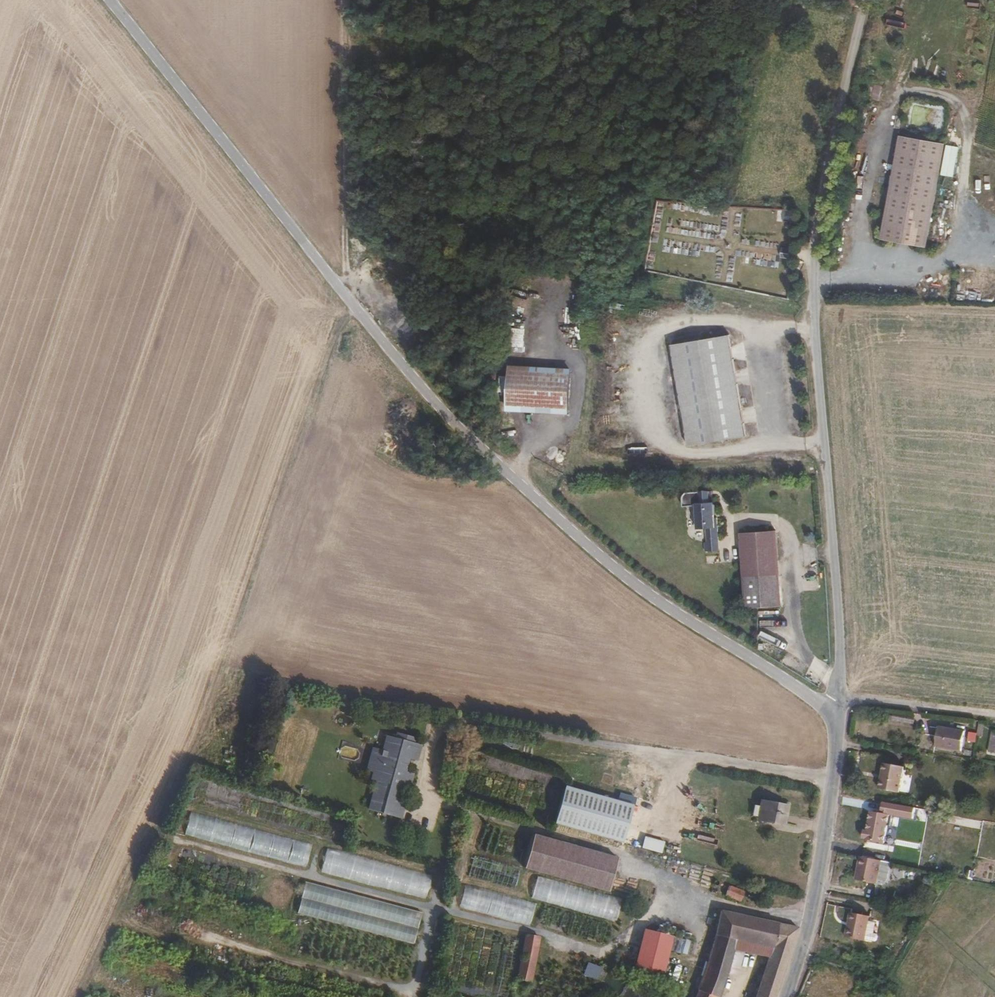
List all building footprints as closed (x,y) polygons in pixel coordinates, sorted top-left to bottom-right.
[(876,119),(878,107),(863,105),(861,117),(876,119)] [(946,145),(899,137),(896,155),(890,186),(882,241),(927,249),(946,145)] [(890,186),(896,155),(881,152),(875,183),(890,186)] [(746,437),(729,335),(672,345),(690,447),(746,437)] [(572,371),(512,366),(509,410),(568,415),(572,371)] [(715,519),(714,503),(710,503),(709,493),(687,494),(685,496),(684,499),(684,507),(696,506),(697,531),(705,530),(706,542),(704,543),(704,552),(720,551),(717,518),(715,519)] [(783,607),(777,532),(741,535),(745,609),(783,607)] [(966,752),(970,733),(945,728),(941,748),(966,752)] [(373,750),(369,769),(368,772),(375,774),(373,781),(378,782),(370,811),(402,820),(406,804),(398,802),(401,788),(409,790),(413,775),(406,772),(407,764),(409,759),(416,761),(420,746),(413,744),(415,739),(397,735),(395,740),(386,737),(383,752),(373,750)] [(904,795),(909,768),(889,764),(884,791),(904,795)] [(624,846),(633,808),(618,804),(565,790),(555,828),(624,846)] [(633,808),(635,800),(620,796),(618,804),(633,808)] [(787,825),(791,806),(766,801),(765,807),(762,818),(762,820),(787,825)] [(762,818),(765,807),(756,805),(754,816),(762,818)] [(312,844),(191,811),(185,834),(306,866),(312,844)] [(610,894),(619,862),(534,840),(525,872),(538,876),(610,894)] [(433,875),(328,849),(322,872),(427,898),(433,875)] [(879,882),(884,860),(863,856),(858,880),(879,884),(879,882)] [(891,878),(894,863),(884,860),(879,882),(884,883),(888,882),(891,878)] [(610,894),(538,876),(532,898),(617,920),(622,898),(610,894)] [(422,914),(304,882),(297,914),(415,945),(422,914)] [(745,901),(749,891),(724,882),(723,884),(721,891),(745,901)] [(536,904),(467,884),(460,907),(529,927),(536,904)] [(762,908),(765,897),(755,895),(752,906),(762,908)] [(785,923),(725,910),(720,935),(702,988),(703,989),(699,996),(721,996),(723,992),(726,993),(729,984),(727,983),(732,970),(741,939),(777,947),(761,996),(778,996),(801,926),(785,923)] [(869,939),(872,921),(873,916),(855,912),(849,936),(868,940),(869,939)] [(881,939),(882,936),(880,934),(877,933),(879,923),(872,921),(869,939),(878,941),(880,940),(881,939)] [(662,974),(672,937),(652,932),(643,970),(662,974)] [(534,981),(540,950),(543,936),(529,933),(521,978),(534,981)] [(598,981),(602,969),(587,964),(583,976),(598,981)]
